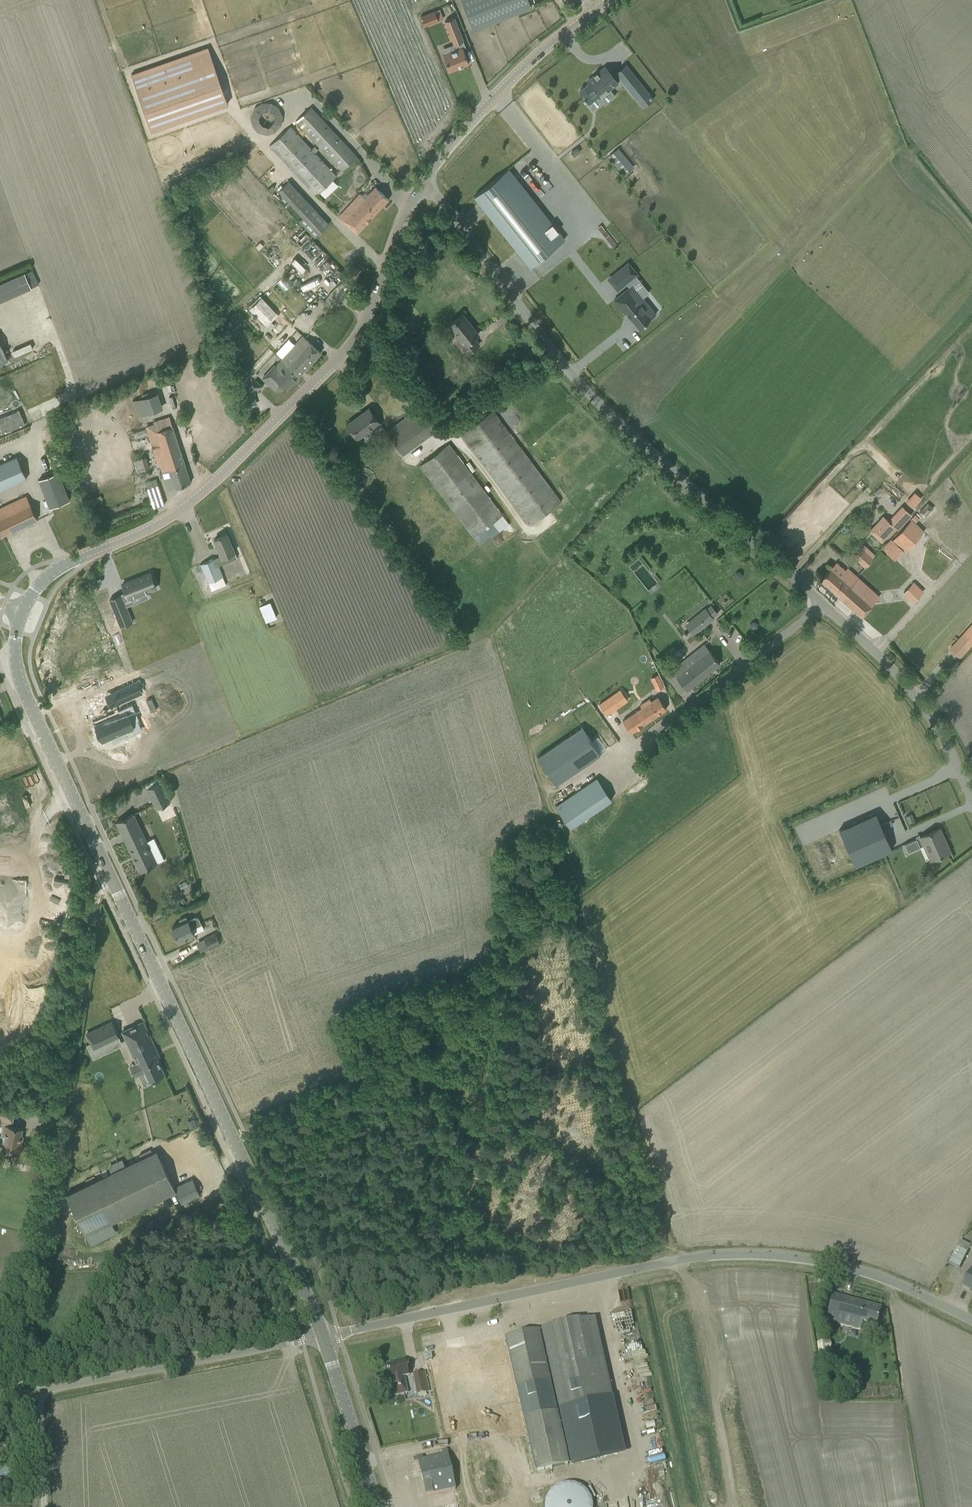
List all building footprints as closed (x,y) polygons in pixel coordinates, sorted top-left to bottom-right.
[(528,0),(461,0),(473,31),(531,7),(528,0)] [(427,14),(420,16),(424,26),(431,23),(427,14)] [(457,49),(443,55),(450,71),(468,63),(462,48),(465,46),(463,40),(454,17),(445,21),(454,44),(455,43),(457,49)] [(131,74),(151,131),(228,104),(208,47),(131,74)] [(588,80),(579,88),(583,93),(582,93),(583,95),(584,94),(588,98),(586,100),(592,108),(602,100),(605,104),(616,95),(610,88),(609,86),(617,79),(612,74),(606,66),(605,64),(593,74),(587,78),(588,80)] [(633,72),(624,80),(631,89),(632,88),(639,97),(648,90),(633,72)] [(281,104),(250,103),(249,130),(280,131),(281,104)] [(296,121),(342,171),(358,156),(312,106),(296,121)] [(337,176),(330,168),(322,159),(315,152),(318,150),(315,146),(312,149),(291,126),(270,146),(316,195),(337,176)] [(261,153),(256,145),(246,151),(251,159),(261,153)] [(623,174),(633,166),(616,146),(606,155),(623,174)] [(474,196),(530,266),(564,239),(509,169),(474,196)] [(338,217),(356,234),(389,199),(375,186),(364,198),(360,194),(338,217)] [(303,217),(300,220),(315,236),(329,224),(314,207),(303,217)] [(328,273),(336,264),(330,259),(323,268),(328,273)] [(627,282),(639,272),(628,259),(616,268),(627,282)] [(350,276),(357,279),(360,269),(354,267),(350,276)] [(0,283),(0,301),(31,287),(25,273),(0,283)] [(644,301),(630,283),(613,297),(625,312),(627,310),(639,325),(656,312),(647,299),(644,301)] [(264,326),(277,315),(259,294),(246,305),(264,326)] [(461,339),(459,341),(468,353),(479,345),(473,338),(478,334),(462,314),(449,324),(461,339)] [(303,336),(281,359),(299,376),(321,352),(303,336)] [(8,361),(0,342),(0,364),(8,361)] [(286,388),(298,375),(299,376),(281,359),(263,378),(272,387),(276,390),(281,384),(286,388)] [(495,381),(508,371),(504,366),(484,379),(489,387),(496,383),(495,381)] [(142,397),(132,400),(138,417),(147,413),(142,397)] [(386,432),(403,454),(437,429),(420,406),(386,432)] [(347,424),(357,438),(365,432),(370,429),(372,431),(381,424),(375,416),(369,408),(347,424)] [(561,501),(492,410),(461,433),(530,524),(561,501)] [(190,482),(169,416),(154,421),(154,424),(146,427),(158,464),(160,463),(168,489),(190,482)] [(502,514),(487,494),(477,481),(449,443),(420,464),(474,536),(502,514)] [(26,479),(17,457),(0,464),(0,490),(26,479)] [(146,457),(138,459),(142,470),(149,467),(146,457)] [(69,500),(59,473),(40,480),(50,508),(69,500)] [(153,501),(152,501),(154,508),(165,504),(158,484),(148,488),(153,501)] [(904,500),(912,508),(921,498),(913,491),(904,500)] [(0,508),(0,521),(6,534),(37,519),(26,496),(0,508)] [(933,508),(928,503),(919,512),(925,517),(933,508)] [(883,516),(869,531),(882,542),(896,527),(898,529),(912,514),(902,505),(888,520),(883,516)] [(915,515),(911,519),(911,520),(915,523),(919,519),(915,515)] [(891,539),(883,549),(893,558),(902,548),(905,551),(924,531),(915,523),(911,520),(892,540),(891,539)] [(237,558),(227,534),(214,539),(221,556),(215,558),(218,566),(228,562),(237,558)] [(854,557),(865,568),(876,556),(864,545),(854,557)] [(224,580),(218,566),(215,558),(200,564),(204,573),(209,586),(224,580)] [(833,592),(840,598),(848,590),(846,588),(857,577),(847,568),(844,572),(843,571),(840,575),(831,567),(820,579),(834,591),(833,592)] [(122,595),(110,600),(122,628),(133,623),(124,601),(156,588),(150,573),(123,585),(127,595),(122,597),(122,595)] [(848,590),(840,598),(861,617),(872,604),(868,601),(875,593),(857,577),(846,588),(848,590)] [(903,593),(913,602),(923,592),(913,583),(903,593)] [(105,592),(96,596),(98,602),(108,598),(105,592)] [(259,605),(266,622),(276,618),(269,601),(259,605)] [(705,608),(685,625),(694,635),(714,618),(713,617),(718,614),(711,605),(706,609),(705,608)] [(959,656),(971,643),(971,641),(964,634),(950,648),(959,656)] [(686,689),(687,690),(719,663),(708,650),(704,644),(671,670),(686,689)] [(647,683),(651,692),(656,690),(657,691),(664,687),(658,675),(651,679),(652,681),(647,683)] [(136,681),(115,691),(120,703),(142,693),(136,681)] [(599,704),(601,707),(596,711),(600,717),(605,713),(607,716),(628,701),(620,689),(599,704)] [(623,720),(631,732),(666,709),(658,697),(651,701),(650,699),(650,700),(648,698),(639,704),(641,707),(623,720)] [(120,714),(95,725),(102,741),(112,736),(114,741),(127,735),(123,727),(139,720),(132,704),(118,710),(120,714)] [(537,757),(556,784),(600,754),(581,727),(537,757)] [(570,828),(612,799),(597,777),(555,806),(570,828)] [(146,789),(155,809),(171,803),(162,782),(146,789)] [(116,821),(140,872),(157,863),(133,813),(116,821)] [(876,813),(839,829),(855,865),(892,849),(876,813)] [(911,814),(906,816),(909,824),(914,821),(911,814)] [(927,843),(934,859),(950,851),(940,828),(905,844),(908,852),(927,843)] [(204,929),(198,915),(187,920),(185,916),(179,919),(181,923),(172,927),(178,941),(204,929)] [(215,933),(204,938),(210,949),(220,944),(215,933)] [(120,1038),(112,1022),(86,1034),(91,1044),(87,1046),(90,1052),(94,1050),(120,1038)] [(163,1074),(164,1074),(158,1060),(150,1045),(153,1043),(149,1035),(147,1035),(145,1030),(146,1029),(143,1022),(122,1031),(129,1045),(131,1044),(140,1062),(137,1063),(142,1073),(146,1071),(150,1080),(151,1080),(153,1079),(153,1080),(155,1079),(155,1078),(163,1074)] [(22,1128),(9,1126),(10,1121),(12,1121),(14,1108),(4,1107),(0,1106),(0,1126),(2,1126),(1,1134),(0,1138),(0,1146),(10,1148),(20,1150),(21,1141),(23,1135),(21,1135),(22,1128)] [(194,1118),(187,1121),(190,1128),(197,1125),(196,1124),(194,1118)] [(112,1173),(66,1195),(85,1234),(113,1221),(134,1211),(176,1191),(174,1187),(157,1152),(157,1151),(126,1166),(121,1169),(113,1172),(112,1173)] [(192,1179),(174,1187),(176,1191),(182,1204),(200,1195),(194,1183),(192,1179)] [(968,1252),(957,1247),(949,1263),(960,1268),(968,1252)] [(971,1291),(971,1268),(963,1287),(971,1291)] [(826,1321),(860,1330),(862,1322),(875,1326),(880,1308),(833,1296),(826,1321)] [(176,1299),(178,1311),(191,1309),(190,1302),(181,1303),(180,1298),(176,1299)] [(579,1321),(542,1329),(560,1410),(598,1401),(583,1332),(597,1329),(594,1318),(579,1321)] [(538,1330),(505,1337),(524,1420),(556,1413),(556,1411),(540,1340),(538,1330)] [(829,1341),(817,1343),(821,1364),(830,1363),(828,1351),(831,1350),(829,1341)] [(407,1393),(403,1377),(408,1376),(405,1360),(398,1361),(399,1363),(387,1366),(390,1380),(391,1380),(394,1395),(407,1393)] [(413,1374),(417,1394),(426,1392),(422,1373),(413,1374)] [(560,1410),(556,1411),(556,1413),(568,1464),(624,1452),(612,1398),(598,1401),(560,1410)] [(556,1413),(524,1420),(535,1472),(568,1464),(556,1413)] [(422,1456),(413,1459),(414,1463),(418,1462),(426,1496),(455,1490),(447,1455),(446,1450),(441,1451),(442,1456),(423,1460),(422,1456)] [(592,1504),(591,1498),(587,1493),(583,1488),(578,1485),(572,1483),(565,1483),(560,1485),(554,1488),(550,1492),(547,1497),(545,1503),(544,1506),(593,1506),(592,1504)]
